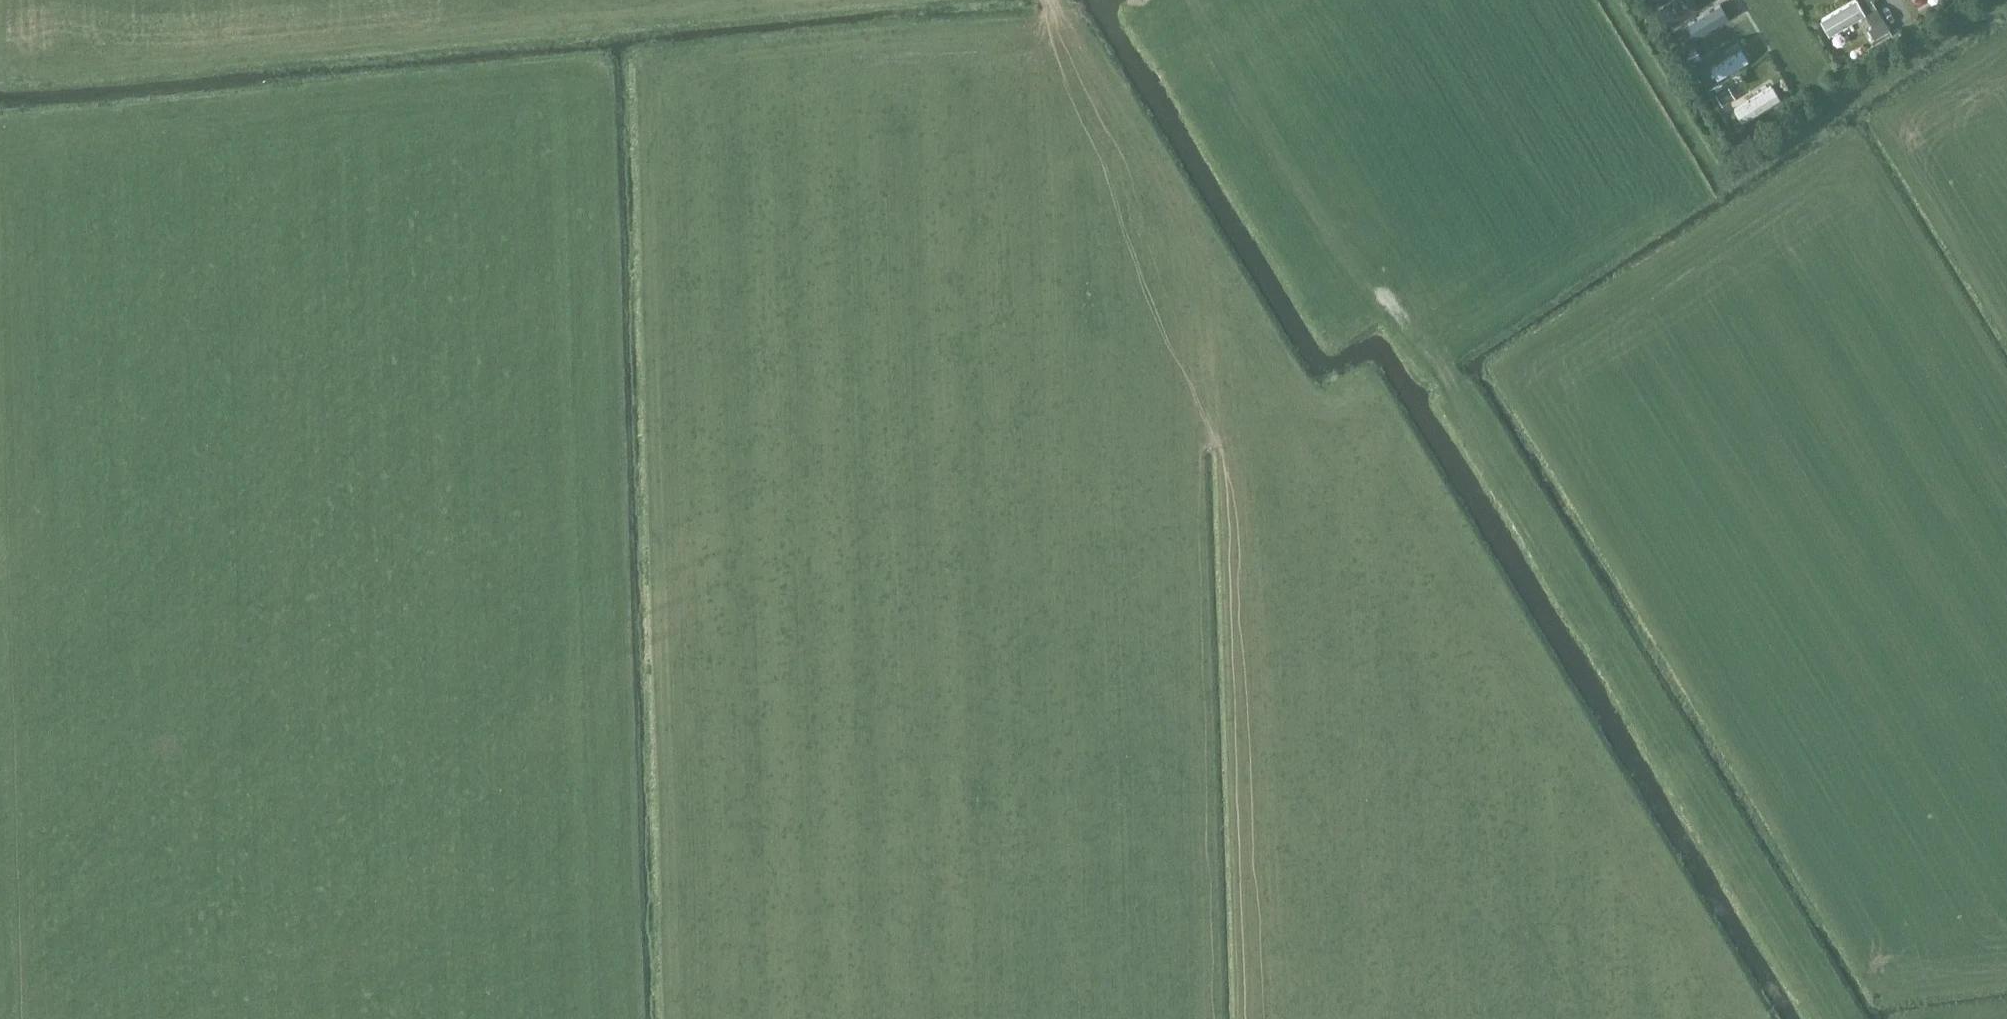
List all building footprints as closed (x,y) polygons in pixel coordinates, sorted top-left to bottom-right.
[(1739,12),(1731,0),(1726,0),(1691,21),(1699,35),(1739,12)] [(1839,32),(1875,10),(1869,0),(1846,0),(1826,12),(1839,32)] [(1716,59),(1722,73),(1756,57),(1750,44),(1716,59)] [(1734,82),(1748,79),(1746,71),(1720,78),(1726,101),(1738,98),(1734,82)] [(1739,102),(1750,118),(1789,92),(1778,76),(1739,102)]
